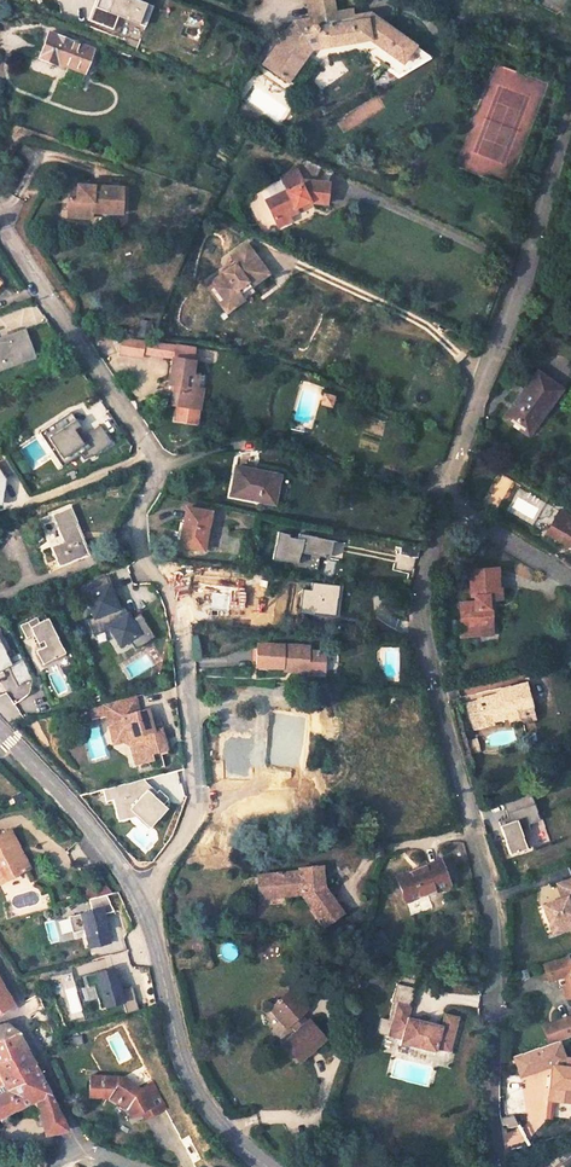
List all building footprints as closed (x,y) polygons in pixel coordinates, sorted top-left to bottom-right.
[(141,0),(99,0),(92,19),(114,28),(119,15),(144,24),(152,4),(141,0)] [(330,0),(311,0),(315,26),(310,27),(306,28),(298,23),(291,23),(265,63),(289,79),(310,47),(366,38),(359,48),(392,72),(412,45),(367,13),(350,16),(349,9),(331,12),(330,0)] [(310,27),(315,26),(311,0),(306,0),(310,27)] [(62,60),(88,70),(96,48),(53,32),(42,59),(59,66),(62,60)] [(256,108),(243,99),(236,109),(249,118),(256,108)] [(65,215),(92,215),(92,210),(119,211),(120,184),(105,184),(106,179),(93,179),(93,184),(77,183),(76,197),(66,197),(65,215)] [(326,183),(301,179),(300,186),(285,193),(284,191),(270,197),(276,208),(270,211),(275,223),(288,217),(286,213),(295,209),(294,205),(307,199),(323,201),(326,183)] [(76,197),(77,183),(66,183),(66,197),(76,197)] [(264,199),(270,211),(276,208),(270,197),(264,199)] [(210,280),(223,304),(233,298),(228,290),(239,284),(243,291),(263,278),(244,245),(229,255),(235,265),(210,280)] [(233,298),(223,304),(210,280),(205,283),(221,313),(236,303),(233,298)] [(228,290),(233,298),(243,291),(239,284),(228,290)] [(2,369),(0,366),(30,355),(21,329),(0,337),(0,369),(2,369)] [(122,351),(143,354),(144,349),(146,337),(124,334),(122,351)] [(144,349),(172,355),(175,355),(177,342),(155,339),(146,337),(144,349)] [(192,370),(194,357),(191,357),(193,345),(177,342),(175,355),(172,355),(168,380),(174,381),(171,401),(176,401),(174,416),(196,420),(199,406),(191,404),(192,400),(197,370),(192,370)] [(199,406),(200,399),(204,372),(197,370),(192,400),(191,404),(199,406)] [(544,415),(564,389),(542,372),(524,395),(522,393),(504,417),(526,433),(541,413),(544,415)] [(333,393),(323,390),(320,400),(330,403),(333,393)] [(81,425),(78,420),(45,442),(62,466),(80,454),(85,460),(91,455),(93,458),(112,445),(100,427),(83,439),(76,428),(81,425)] [(3,479),(15,471),(6,458),(0,462),(0,503),(3,479)] [(277,475),(234,465),(229,493),(271,502),(277,475)] [(59,540),(47,545),(55,565),(86,553),(67,506),(49,513),(51,519),(59,540)] [(200,548),(203,527),(208,527),(211,511),(186,507),(180,545),(200,548)] [(557,511),(545,532),(570,547),(570,520),(557,511)] [(47,545),(59,540),(51,519),(38,524),(47,545)] [(203,527),(200,548),(204,549),(208,527),(203,527)] [(297,563),(300,552),(322,557),(326,540),(299,534),(298,539),(288,537),(289,534),(278,532),(273,558),(297,563)] [(475,592),(475,599),(462,600),(463,617),(469,617),(470,632),(484,630),(484,626),(496,624),(494,595),(502,595),(501,581),(498,582),(496,562),(469,565),(472,592),(475,592)] [(115,611),(117,610),(105,577),(82,585),(85,594),(84,594),(92,619),(86,621),(92,638),(107,628),(119,647),(128,642),(138,636),(144,645),(153,639),(139,615),(130,620),(127,616),(118,620),(115,611)] [(241,600),(242,582),(215,580),(212,579),(210,596),(214,596),(213,616),(240,619),(241,600)] [(314,581),(312,590),(304,589),(300,610),(338,616),(343,586),(314,581)] [(213,616),(214,596),(210,596),(207,596),(206,615),(213,616)] [(118,620),(127,616),(122,608),(117,610),(115,611),(118,620)] [(37,620),(35,615),(18,623),(24,636),(37,630),(43,644),(34,648),(40,662),(63,651),(46,616),(37,620)] [(12,670),(0,633),(0,674),(12,670)] [(138,636),(128,642),(134,651),(144,645),(138,636)] [(311,648),(258,645),(257,661),(269,661),(269,667),(292,668),(292,672),(309,673),(309,667),(324,668),(325,653),(311,652),(311,648)] [(512,724),(534,718),(525,684),(502,690),(503,694),(468,703),(472,719),(490,714),(493,722),(510,717),(512,724)] [(130,695),(105,701),(115,740),(125,738),(142,748),(139,754),(141,762),(154,759),(153,755),(169,752),(161,721),(158,722),(151,717),(153,716),(150,707),(133,711),(130,695)] [(295,758),(297,737),(286,736),(287,730),(290,702),(269,700),(267,718),(271,719),(270,736),(259,735),(250,734),(251,730),(218,727),(216,747),(230,749),(230,752),(249,754),(250,745),(258,746),(258,758),(267,759),(284,761),(285,757),(295,758)] [(490,714),(472,719),(474,727),(493,722),(490,714)] [(270,736),(271,719),(267,718),(266,725),(260,724),(259,735),(270,736)] [(470,752),(480,749),(477,738),(467,740),(470,752)] [(142,824),(163,818),(151,776),(103,789),(106,800),(113,799),(119,820),(139,815),(142,824)] [(21,789),(12,793),(16,803),(25,799),(21,789)] [(528,849),(522,832),(531,829),(530,825),(541,821),(532,792),(504,802),(509,819),(500,822),(511,855),(528,849)] [(23,870),(4,831),(0,834),(0,881),(23,870)] [(403,895),(447,880),(438,854),(394,869),(403,895)] [(309,866),(311,884),(319,883),(317,865),(309,866)] [(311,884),(309,866),(293,867),(293,872),(273,874),(273,870),(267,871),(267,874),(250,875),(252,893),(280,891),(280,896),(297,895),(320,925),(338,912),(319,888),(319,883),(311,884)] [(560,882),(566,899),(560,901),(560,899),(546,904),(553,924),(564,920),(567,928),(570,926),(570,877),(560,882)] [(71,933),(84,930),(85,936),(88,948),(108,943),(105,931),(104,932),(100,916),(113,912),(108,894),(87,899),(90,911),(67,917),(71,933)] [(84,930),(71,933),(73,939),(85,936),(84,930)] [(570,981),(570,958),(568,959),(567,955),(544,963),(548,975),(567,969),(570,981)] [(120,990),(113,968),(84,976),(87,987),(93,985),(96,997),(100,1008),(122,1002),(126,1013),(139,1009),(132,986),(120,990)] [(336,980),(344,979),(346,984),(355,982),(353,968),(334,971),(336,980)] [(14,1004),(0,981),(0,1012),(14,1004)] [(396,1041),(432,1049),(433,1046),(448,1050),(448,1049),(456,1013),(441,1009),(438,1020),(405,1012),(410,986),(393,982),(389,999),(393,1000),(389,1017),(386,1032),(397,1035),(396,1041)] [(93,985),(87,987),(91,998),(96,997),(93,985)] [(321,1040),(305,1019),(302,1022),(295,1014),(301,1008),(286,989),(264,1008),(279,1028),(283,1024),(289,1033),(277,1041),(294,1062),(321,1040)] [(548,1042),(560,1038),(570,1034),(570,1013),(541,1024),(548,1042)] [(373,1029),(386,1032),(389,1017),(377,1014),(373,1029)] [(18,1032),(6,1023),(0,1026),(0,1038),(4,1036),(18,1032)] [(18,1032),(4,1036),(0,1038),(0,1118),(38,1101),(46,1137),(57,1133),(67,1129),(65,1122),(18,1032)] [(515,1053),(522,1071),(547,1063),(548,1058),(554,1059),(550,1095),(570,1097),(570,1054),(565,1053),(560,1038),(548,1042),(515,1053)] [(118,1098),(125,1101),(126,1102),(133,1114),(142,1109),(144,1108),(140,1100),(149,1095),(158,1109),(166,1104),(151,1078),(138,1085),(121,1075),(89,1073),(88,1095),(106,1096),(108,1095),(117,1100),(118,1098)] [(543,1098),(544,1086),(532,1085),(532,1084),(528,1084),(526,1118),(550,1119),(552,1098),(543,1098)] [(145,1116),(158,1109),(149,1095),(140,1100),(144,1108),(142,1109),(145,1116)]
